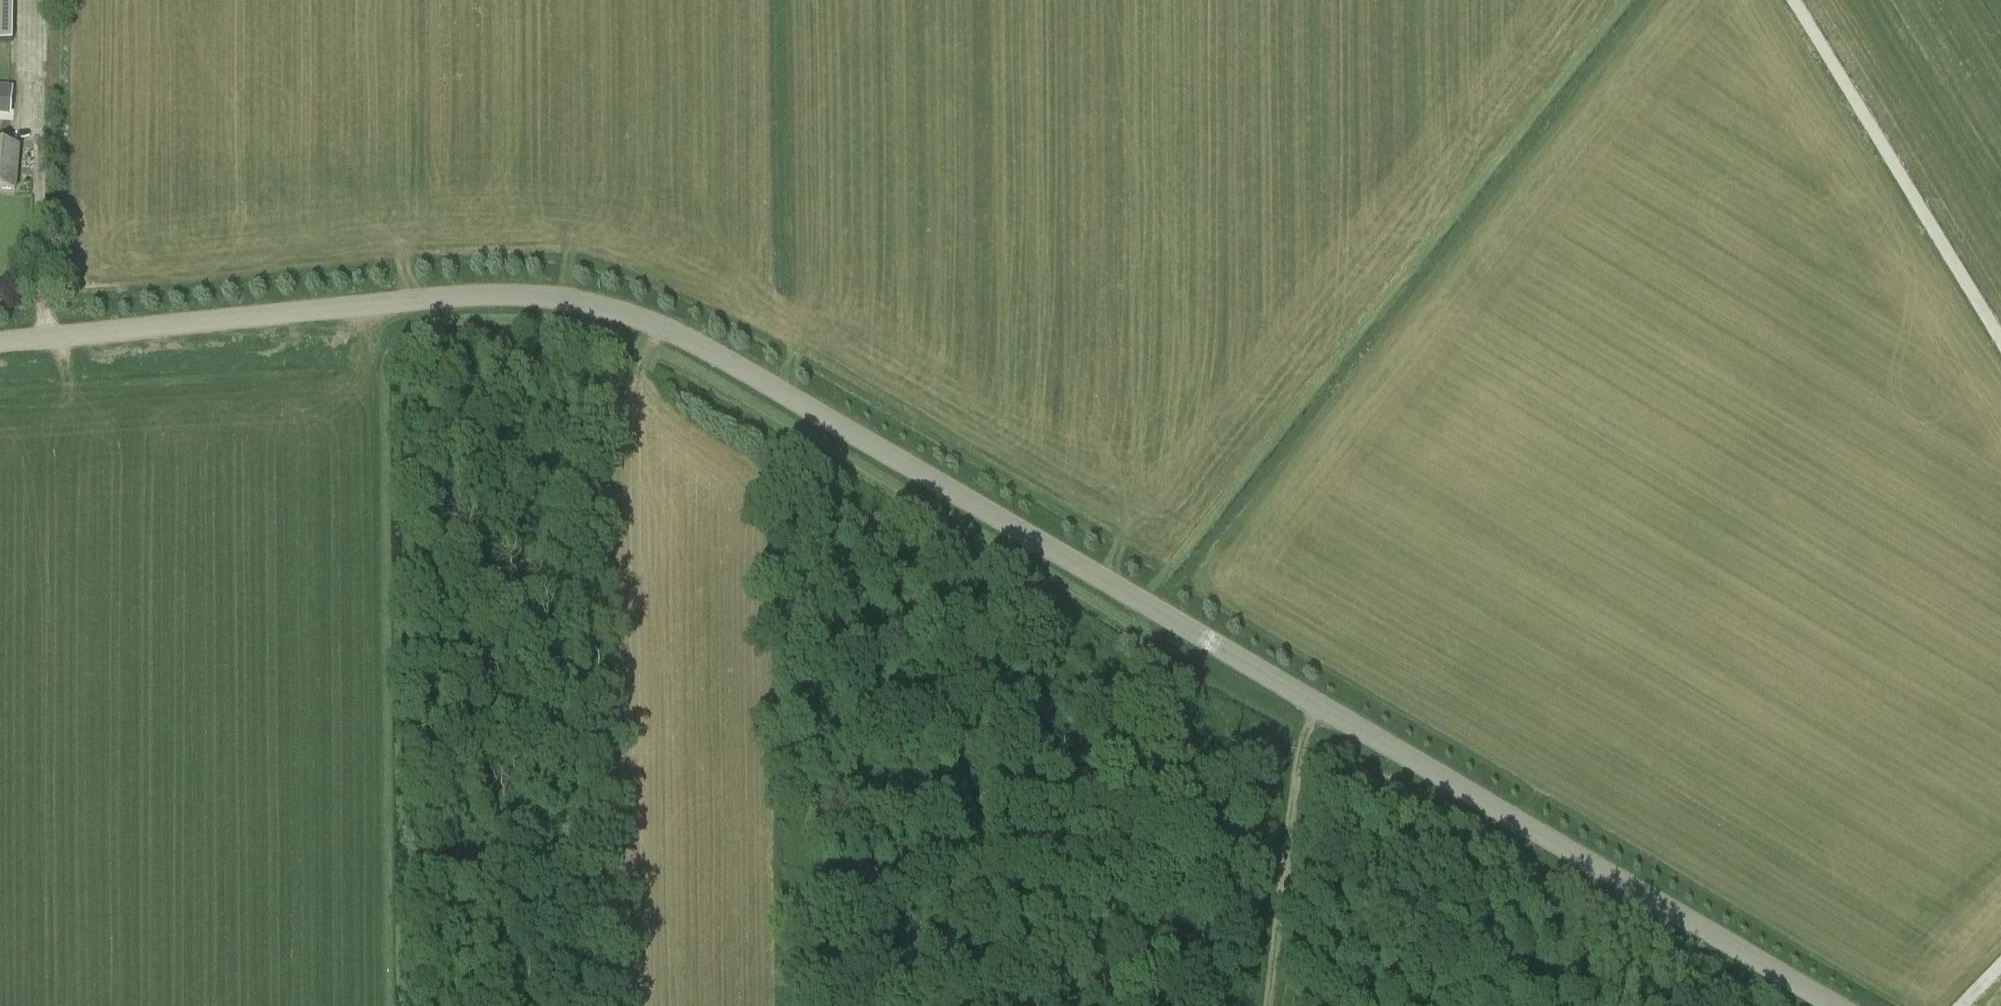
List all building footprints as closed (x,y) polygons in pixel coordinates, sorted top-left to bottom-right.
[(13,43),(14,0),(0,0),(0,43),(13,43)] [(15,90),(0,89),(0,113),(14,114),(15,90)] [(15,190),(19,149),(0,147),(0,189),(15,190)]
